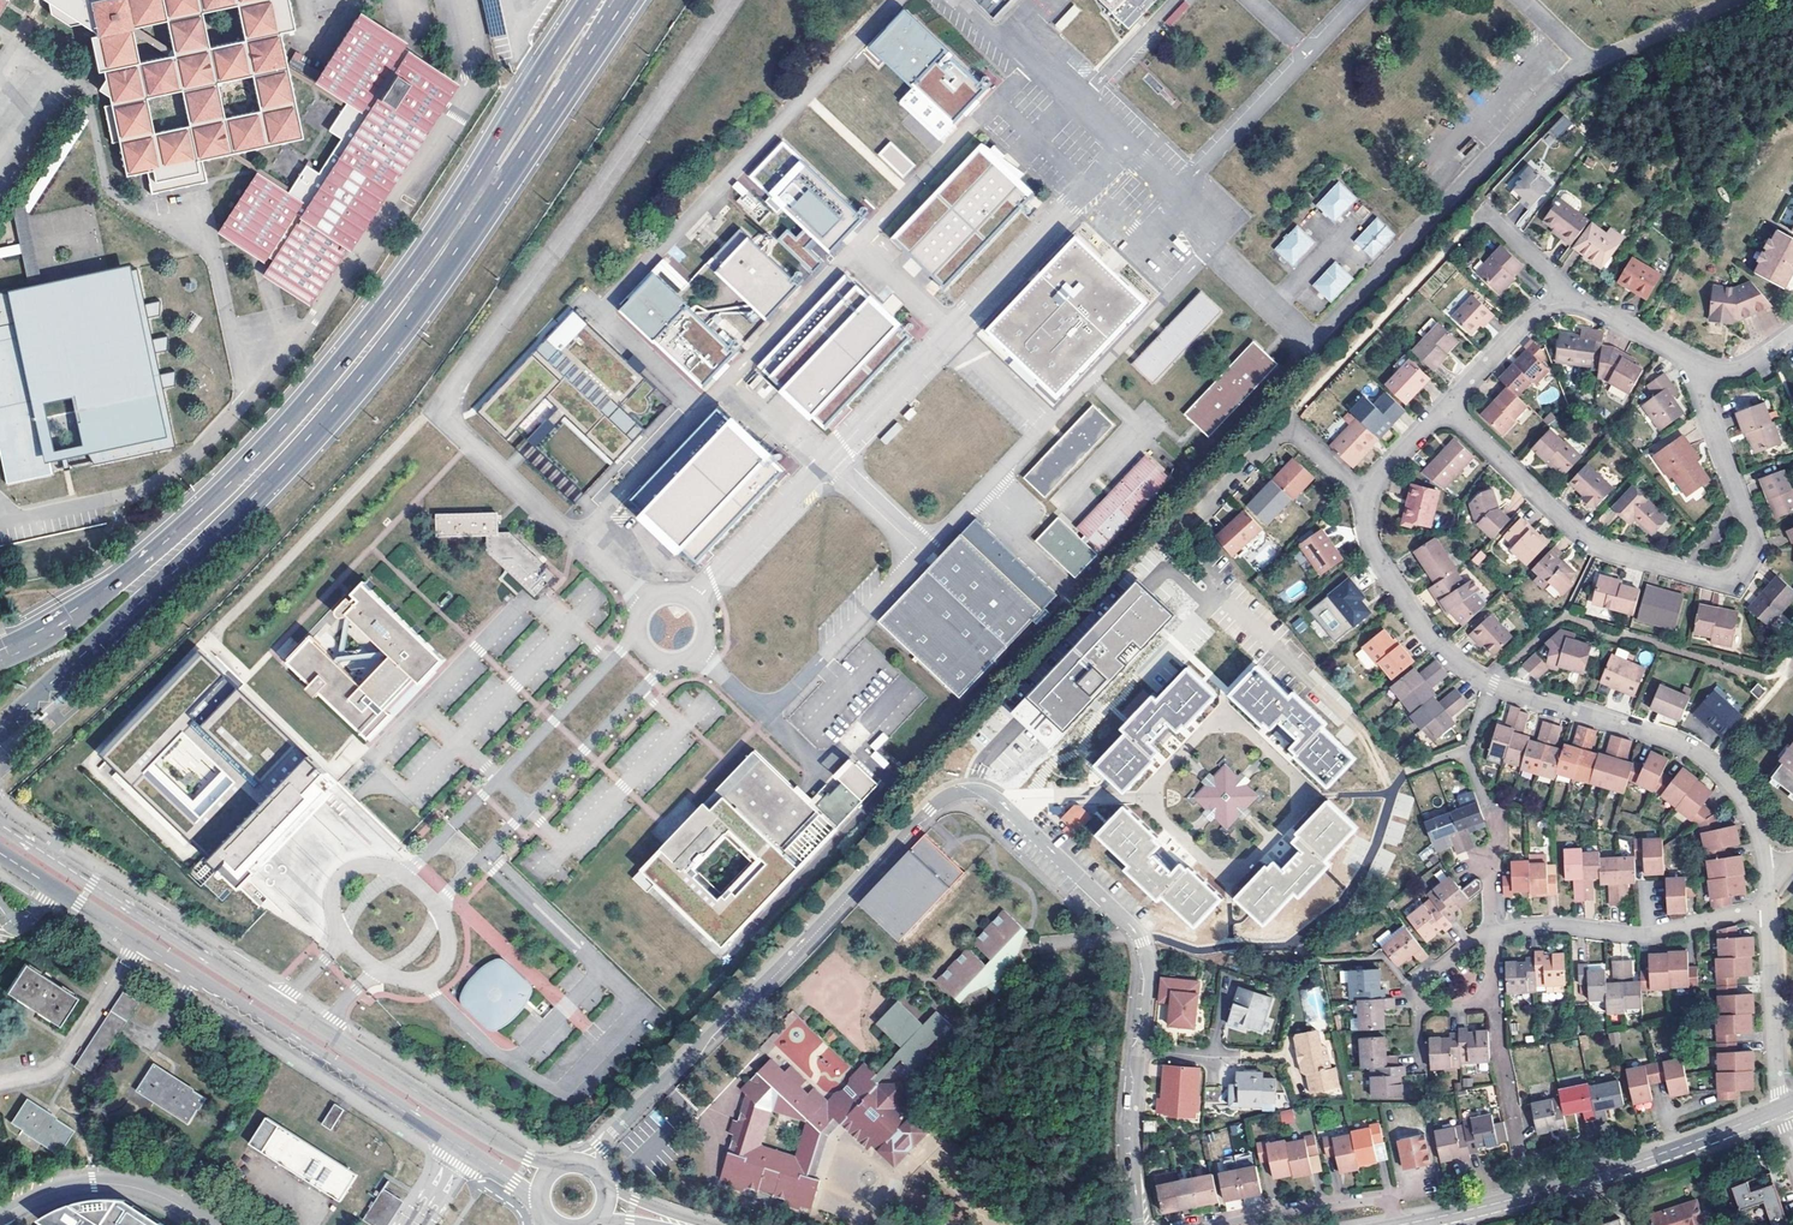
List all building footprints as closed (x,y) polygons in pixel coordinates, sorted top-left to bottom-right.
[(48,3),(50,14),(69,27),(80,24),(94,33),(94,36),(89,37),(97,72),(103,71),(105,80),(98,90),(103,93),(108,96),(110,106),(104,107),(112,143),(118,142),(125,175),(125,177),(140,174),(146,173),(151,195),(207,182),(206,178),(201,160),(228,155),(232,154),(235,154),(241,152),(268,146),(281,144),(287,142),(303,139),(295,104),(288,72),(287,68),(286,64),(280,33),(295,30),(289,0),(43,0),(48,3)] [(489,30),(506,26),(501,0),(482,0),(489,30)] [(999,0),(978,0),(995,16),(1005,6),(999,0)] [(1130,29),(1157,0),(1100,0),(1130,29)] [(1645,7),(1649,3),(1658,12),(1670,0),(1637,0),(1645,7)] [(1183,2),(1165,22),(1171,27),(1189,7),(1183,2)] [(1073,4),(1054,26),(1061,32),(1081,10),(1073,4)] [(359,12),(320,72),(314,81),(347,102),(345,105),(343,107),(341,111),(329,130),(342,138),(329,159),(319,175),(306,166),(294,185),(291,189),(288,194),(256,174),(218,232),(218,233),(264,263),(268,257),(273,260),(264,273),(262,276),(268,280),(311,307),(313,304),(347,251),(351,253),(461,84),(436,68),(408,50),(405,48),(407,44),(359,12)] [(955,125),(987,90),(906,14),(874,48),(928,99),(955,125)] [(295,69),(314,81),(320,72),(301,61),(303,56),(295,51),(287,64),(295,69)] [(317,91),(343,107),(345,105),(347,102),(314,81),(295,69),(287,64),(286,64),(287,68),(288,72),(310,86),(311,87),(315,89),(317,91)] [(915,112),(942,138),(955,125),(928,99),(915,112)] [(26,207),(27,214),(88,121),(89,120),(85,118),(81,115),(20,207),(25,206),(26,207)] [(1572,124),(1563,116),(1549,131),(1558,139),(1572,124)] [(831,254),(864,219),(783,144),(750,178),(831,254)] [(903,178),(913,167),(890,144),(879,155),(903,178)] [(945,289),(1031,198),(980,148),(893,239),(945,289)] [(268,169),(241,152),(235,154),(232,154),(228,155),(250,169),(252,170),(255,172),(256,174),(288,194),(291,189),(294,185),(270,170),(268,169)] [(1552,186),(1530,166),(1520,178),(1522,181),(1514,190),(1523,199),(1519,202),(1529,210),(1552,186)] [(1325,212),(1329,216),(1335,221),(1356,200),(1340,184),(1319,206),(1325,212)] [(1523,199),(1514,190),(1510,193),(1519,202),(1523,199)] [(1572,246),(1590,222),(1576,210),(1580,206),(1579,201),(1570,194),(1565,194),(1544,222),(1554,228),(1552,232),(1572,246)] [(20,207),(12,208),(19,244),(20,249),(21,254),(28,287),(34,286),(41,285),(28,217),(27,214),(26,207),(25,206),(20,207)] [(1373,257),(1394,235),(1378,220),(1357,242),(1373,257)] [(1608,237),(1592,226),(1575,249),(1596,265),(1604,254),(1609,258),(1619,245),(1608,237)] [(1289,237),(1286,240),(1277,250),(1293,266),(1315,243),(1298,227),(1289,237)] [(767,320),(799,287),(741,231),(708,265),(767,320)] [(1612,231),(1608,237),(1619,245),(1623,240),(1612,231)] [(1792,273),(1792,239),(1779,231),(1756,273),(1785,288),(1792,273)] [(1058,394),(1144,304),(1078,241),(991,332),(1058,394)] [(21,254),(20,249),(19,244),(0,248),(0,258),(21,254)] [(1502,246),(1485,264),(1487,267),(1479,276),(1500,295),(1512,282),(1510,281),(1524,267),(1502,246)] [(1601,269),(1609,258),(1604,254),(1596,265),(1601,269)] [(1646,299),(1660,275),(1631,258),(1617,282),(1646,299)] [(1331,301),(1352,278),(1336,263),(1315,286),(1331,301)] [(1487,267),(1485,264),(1476,273),(1479,276),(1487,267)] [(64,461),(88,456),(94,465),(175,448),(162,389),(174,386),(175,372),(159,375),(154,354),(166,351),(167,337),(151,340),(146,318),(160,315),(160,301),(143,304),(136,270),(130,271),(129,266),(107,270),(41,285),(34,286),(28,287),(6,292),(6,293),(6,295),(0,294),(0,457),(6,485),(51,476),(49,464),(64,461)] [(824,429),(911,338),(846,276),(759,367),(824,429)] [(704,388),(736,354),(656,277),(624,311),(704,388)] [(1709,321),(1724,323),(1724,318),(1728,319),(1732,320),(1739,321),(1769,308),(1750,283),(1735,290),(1714,287),(1709,321)] [(1220,312),(1199,292),(1132,364),(1153,383),(1220,312)] [(1495,314),(1474,295),(1453,316),(1472,334),(1481,324),(1482,323),(1485,320),(1487,322),(1495,314)] [(574,309),(474,412),(504,441),(544,400),(555,410),(547,418),(555,426),(565,416),(613,462),(644,430),(624,410),(628,406),(634,412),(638,415),(643,415),(647,413),(650,409),(650,404),(649,401),(647,399),(657,389),(574,309)] [(1443,353),(1456,339),(1439,324),(1413,352),(1433,371),(1447,356),(1446,356),(1443,353)] [(1582,329),(1580,339),(1579,343),(1571,341),(1572,337),(1559,334),(1554,357),(1590,366),(1593,352),(1601,354),(1602,348),(1604,334),(1582,329)] [(1459,342),(1456,339),(1443,353),(1446,356),(1459,342)] [(1508,388),(1518,397),(1531,381),(1534,383),(1547,367),(1538,359),(1541,356),(1538,348),(1528,339),(1521,347),(1525,350),(1528,353),(1516,367),(1513,365),(1500,381),(1508,388)] [(1277,365),(1254,344),(1186,415),(1208,436),(1277,365)] [(1623,360),(1625,356),(1616,350),(1602,348),(1601,354),(1598,380),(1606,380),(1629,394),(1643,371),(1632,365),(1623,360)] [(1516,367),(1528,353),(1525,350),(1513,365),(1516,367)] [(1394,367),(1399,372),(1411,359),(1406,355),(1394,367)] [(1623,360),(1632,365),(1635,361),(1625,356),(1623,360)] [(1399,372),(1387,385),(1407,404),(1422,387),(1421,387),(1430,377),(1411,359),(1399,372)] [(1668,400),(1671,398),(1677,393),(1662,373),(1645,387),(1654,398),(1641,408),(1660,432),(1684,414),(1676,405),(1674,407),(1672,405),(1668,400)] [(1516,419),(1527,406),(1518,397),(1508,388),(1495,401),(1498,404),(1495,408),(1494,407),(1485,417),(1504,434),(1516,420),(1516,419)] [(1357,418),(1372,432),(1385,418),(1386,416),(1389,419),(1392,422),(1405,408),(1386,391),(1374,404),(1372,402),(1357,418)] [(1676,405),(1671,398),(1668,400),(1672,405),(1674,407),(1676,405)] [(1483,415),(1485,417),(1494,407),(1495,408),(1498,404),(1495,401),(1483,415)] [(656,442),(681,412),(670,402),(645,432),(656,442)] [(1770,423),(1763,403),(1735,414),(1742,433),(1747,431),(1755,453),(1780,444),(1772,422),(1770,423)] [(1113,425),(1092,407),(1024,479),(1044,498),(1113,425)] [(697,563),(784,472),(719,410),(632,501),(697,563)] [(1351,413),(1349,410),(1341,418),(1344,420),(1351,413)] [(1542,419),(1548,425),(1556,417),(1550,411),(1542,419)] [(1363,453),(1378,438),(1375,435),(1372,432),(1357,418),(1351,413),(1344,420),(1351,427),(1331,448),(1351,467),(1363,453)] [(1385,418),(1372,432),(1375,435),(1389,419),(1386,416),(1385,418)] [(535,447),(554,425),(546,419),(528,441),(535,447)] [(1549,460),(1555,466),(1565,474),(1582,457),(1566,441),(1564,444),(1550,430),(1533,448),(1547,461),(1549,460)] [(1747,431),(1742,433),(1750,454),(1755,453),(1747,431)] [(1668,479),(1672,477),(1686,498),(1710,482),(1695,460),(1698,459),(1683,437),(1653,457),(1668,479)] [(1446,455),(1459,442),(1456,439),(1443,452),(1446,455)] [(1446,455),(1443,452),(1422,474),(1443,489),(1474,457),(1459,442),(1446,455)] [(1363,453),(1351,467),(1354,470),(1367,456),(1363,453)] [(1168,479),(1146,457),(1077,529),(1083,535),(1080,538),(1057,516),(1034,540),(1073,578),(1096,554),(1084,542),(1087,539),(1099,550),(1168,479)] [(1165,457),(1162,460),(1172,470),(1174,467),(1165,457)] [(1295,457),(1283,469),(1285,471),(1274,483),(1291,500),(1314,476),(1295,457)] [(1611,489),(1586,465),(1568,483),(1585,499),(1583,501),(1591,509),(1593,507),(1594,508),(1611,489)] [(1285,471),(1283,469),(1272,481),(1273,482),(1274,483),(1285,471)] [(1759,479),(1766,497),(1769,496),(1776,515),(1792,509),(1792,489),(1791,487),(1789,488),(1782,470),(1759,479)] [(1273,482),(1262,493),(1264,495),(1252,509),(1268,524),(1291,500),(1274,483),(1273,482)] [(1414,495),(1407,522),(1413,523),(1431,528),(1440,494),(1413,487),(1411,494),(1414,495)] [(1631,515),(1634,518),(1651,532),(1665,516),(1632,487),(1614,508),(1627,519),(1631,515)] [(1474,523),(1492,540),(1510,521),(1497,511),(1493,511),(1493,509),(1496,507),(1491,491),(1479,495),(1468,505),(1474,523)] [(1264,495),(1262,493),(1249,506),(1252,509),(1264,495)] [(1413,523),(1407,522),(1414,495),(1411,494),(1403,525),(1412,528),(1413,523)] [(1769,496),(1766,497),(1773,516),(1776,515),(1769,496)] [(1248,514),(1246,511),(1233,522),(1236,524),(1248,514)] [(419,516),(420,537),(490,535),(491,553),(537,597),(555,578),(510,535),(498,535),(498,514),(419,516)] [(1236,524),(1233,522),(1216,537),(1233,558),(1263,530),(1248,514),(1236,524)] [(1530,531),(1532,529),(1521,518),(1504,535),(1515,546),(1512,549),(1513,550),(1512,553),(1516,557),(1520,557),(1528,565),(1549,543),(1541,536),(1540,537),(1537,539),(1530,531)] [(1537,539),(1540,537),(1532,529),(1530,531),(1537,539)] [(1301,545),(1323,576),(1344,561),(1323,530),(1301,545)] [(1040,609),(959,532),(876,619),(956,696),(1040,609)] [(1456,571),(1456,570),(1436,538),(1414,553),(1425,571),(1429,569),(1438,582),(1456,571)] [(1561,555),(1554,547),(1533,569),(1540,576),(1536,581),(1543,588),(1550,582),(1563,594),(1572,584),(1568,580),(1575,574),(1565,565),(1562,568),(1556,562),(1561,555)] [(1471,560),(1478,566),(1486,555),(1480,550),(1471,560)] [(1429,569),(1425,571),(1434,585),(1438,582),(1429,569)] [(1465,624),(1486,605),(1474,592),(1478,589),(1473,580),(1465,585),(1456,571),(1438,582),(1434,585),(1442,598),(1441,600),(1448,612),(1451,610),(1465,624)] [(1635,615),(1642,591),(1622,586),(1624,581),(1602,576),(1594,603),(1635,615)] [(1760,595),(1749,607),(1770,625),(1792,600),(1792,589),(1778,576),(1765,590),(1768,592),(1762,597),(1760,595)] [(1362,600),(1359,596),(1362,593),(1352,580),(1311,613),(1336,644),(1372,612),(1362,600)] [(319,635),(296,659),(376,735),(399,711),(394,707),(423,675),(428,680),(447,660),(367,584),(347,606),(398,654),(370,683),(319,635)] [(1666,596),(1667,590),(1648,584),(1638,620),(1675,630),(1677,624),(1684,601),(1666,596)] [(1446,614),(1448,612),(1441,600),(1442,598),(1434,585),(1429,587),(1446,614)] [(1686,595),(1667,590),(1666,596),(1684,601),(1686,595)] [(1148,592),(1037,708),(1064,733),(1092,703),(1175,615),(1148,592)] [(1711,638),(1732,643),(1737,617),(1717,613),(1718,608),(1700,605),(1694,633),(1711,636),(1711,638)] [(1738,612),(1718,608),(1717,613),(1737,617),(1738,612)] [(1512,638),(1491,615),(1469,635),(1477,643),(1480,641),(1494,655),(1512,638)] [(1302,617),(1292,622),(1298,633),(1308,628),(1302,617)] [(1383,631),(1363,648),(1363,649),(1357,654),(1368,669),(1376,663),(1377,666),(1380,664),(1394,681),(1414,663),(1394,639),(1392,641),(1383,631)] [(1524,665),(1537,679),(1550,667),(1553,664),(1560,665),(1584,671),(1592,645),(1569,639),(1569,637),(1570,634),(1561,631),(1524,665)] [(106,764),(206,660),(199,653),(99,758),(106,764)] [(1618,686),(1616,689),(1634,696),(1645,670),(1612,656),(1602,679),(1618,686)] [(239,692),(206,660),(106,764),(119,777),(185,840),(237,890),(338,785),(310,759),(303,766),(233,699),(239,692)] [(1414,669),(1392,688),(1403,701),(1442,668),(1436,661),(1419,675),(1414,669)] [(1273,717),(1279,722),(1299,741),(1305,747),(1297,755),(1295,758),(1328,788),(1356,759),(1323,729),(1327,725),(1294,693),(1291,698),(1258,667),(1230,696),(1263,727),(1265,725),(1273,717)] [(1190,668),(1158,702),(1153,698),(1123,730),(1127,734),(1096,766),(1124,794),(1156,761),(1153,759),(1143,749),(1149,743),(1167,724),(1174,717),(1184,727),(1186,729),(1219,695),(1190,668)] [(1442,668),(1403,701),(1414,714),(1434,698),(1436,696),(1431,690),(1434,688),(1433,687),(1448,675),(1442,668)] [(423,675),(394,707),(399,711),(428,680),(423,675)] [(1618,686),(1602,679),(1601,682),(1616,689),(1618,686)] [(1666,712),(1665,714),(1680,721),(1691,697),(1661,684),(1652,705),(1666,712)] [(1757,684),(1750,692),(1759,700),(1767,692),(1757,684)] [(1447,709),(1462,697),(1457,691),(1444,701),(1444,704),(1447,709)] [(310,759),(239,692),(233,699),(303,766),(310,759)] [(1695,711),(1709,725),(1724,738),(1742,719),(1713,692),(1695,711)] [(1445,711),(1422,730),(1434,744),(1456,725),(1451,719),(1453,717),(1453,716),(1467,704),(1462,697),(1447,709),(1445,711)] [(1440,705),(1434,698),(1414,714),(1411,716),(1422,730),(1445,711),(1440,705)] [(1520,708),(1512,705),(1507,722),(1508,725),(1515,726),(1519,711),(1520,708)] [(1650,709),(1665,714),(1666,712),(1652,705),(1650,709)] [(1528,714),(1519,711),(1515,726),(1514,729),(1521,731),(1523,730),(1528,714)] [(1709,725),(1695,711),(1692,714),(1707,727),(1709,725)] [(1174,717),(1167,724),(1177,734),(1184,727),(1174,717)] [(1273,717),(1265,725),(1271,730),(1279,722),(1273,717)] [(1508,725),(1507,722),(1506,726),(1505,729),(1514,731),(1514,729),(1515,726),(1508,725)] [(1547,743),(1553,724),(1544,722),(1539,738),(1541,741),(1547,743)] [(1553,745),(1556,743),(1561,727),(1553,724),(1547,743),(1553,745)] [(1572,748),(1564,746),(1563,751),(1556,773),(1573,778),(1581,751),(1583,747),(1589,728),(1580,725),(1575,745),(1573,744),(1573,746),(1572,748)] [(1285,746),(1292,738),(1278,726),(1271,735),(1285,746)] [(1347,726),(1337,735),(1347,745),(1356,736),(1347,726)] [(1506,758),(1513,734),(1514,731),(1505,729),(1496,726),(1488,753),(1506,758)] [(1598,731),(1589,728),(1583,747),(1590,749),(1594,747),(1598,731)] [(882,732),(870,744),(876,751),(889,738),(882,732)] [(1522,736),(1513,734),(1506,758),(1505,761),(1522,766),(1529,741),(1530,738),(1522,736)] [(1590,783),(1608,789),(1622,738),(1611,735),(1607,753),(1606,756),(1599,755),(1599,756),(1590,783)] [(1541,741),(1539,738),(1538,741),(1538,744),(1546,746),(1547,743),(1541,741)] [(1629,781),(1634,764),(1625,762),(1626,759),(1631,741),(1622,738),(1608,789),(1625,794),(1629,781)] [(1305,747),(1299,741),(1291,749),(1297,755),(1305,747)] [(1529,741),(1522,766),(1521,769),(1538,774),(1546,746),(1538,744),(1529,741)] [(1784,756),(1792,745),(1788,742),(1780,753),(1784,756)] [(1143,749),(1153,759),(1159,753),(1149,743),(1143,749)] [(1792,745),(1784,756),(1770,773),(1775,776),(1782,782),(1792,791),(1792,744),(1792,745)] [(1555,749),(1546,746),(1538,774),(1555,779),(1556,773),(1563,751),(1555,749)] [(833,826),(752,747),(695,807),(699,811),(644,868),(655,878),(722,942),(741,922),(739,920),(793,864),(795,866),(833,826)] [(876,750),(870,756),(884,769),(889,763),(876,750)] [(1592,754),(1581,751),(1573,778),(1590,783),(1599,756),(1592,754)] [(1655,791),(1663,773),(1669,759),(1649,752),(1644,763),(1643,766),(1634,763),(1634,764),(1629,781),(1655,792),(1655,791)] [(1506,758),(1488,753),(1486,762),(1503,767),(1505,761),(1506,758)] [(875,783),(848,757),(837,768),(864,794),(875,783)] [(1243,774),(1239,777),(1230,769),(1233,765),(1226,758),(1218,766),(1221,769),(1213,777),(1210,774),(1202,782),(1205,786),(1197,793),(1193,791),(1186,799),(1194,806),(1198,803),(1206,811),(1203,814),(1211,822),(1214,819),(1223,827),(1219,830),(1227,837),(1234,830),(1230,826),(1238,818),(1242,822),(1251,814),(1246,809),(1254,801),(1259,805),(1267,797),(1259,789),(1255,794),(1247,785),(1250,781),(1243,774)] [(1677,808),(1698,781),(1699,779),(1683,767),(1675,776),(1672,779),(1663,773),(1655,791),(1677,808)] [(1780,786),(1782,782),(1775,776),(1772,779),(1780,786)] [(185,840),(119,777),(115,781),(181,844),(185,840)] [(1712,792),(1698,781),(1677,808),(1676,809),(1697,826),(1715,815),(1703,805),(1706,802),(1712,792)] [(1310,847),(1303,853),(1285,872),(1279,878),(1269,868),(1266,866),(1235,899),(1263,927),(1295,895),(1299,898),(1330,866),(1326,862),(1357,830),(1328,802),(1297,834),(1299,837),(1310,847)] [(1478,804),(1451,814),(1458,831),(1468,827),(1484,821),(1478,804)] [(1063,829),(1072,838),(1092,818),(1079,805),(1074,805),(1061,818),(1067,824),(1063,829)] [(695,807),(629,875),(644,890),(655,878),(644,868),(699,811),(695,807)] [(1097,836),(1130,866),(1126,870),(1159,901),(1163,897),(1195,929),(1222,900),(1190,869),(1188,871),(1179,880),(1172,873),(1153,854),(1147,849),(1156,840),(1157,838),(1125,807),(1097,836)] [(1708,851),(1726,847),(1741,844),(1737,825),(1724,827),(1720,828),(1717,813),(1715,815),(1697,826),(1708,851)] [(1425,825),(1435,853),(1449,848),(1444,836),(1449,834),(1458,831),(1451,814),(1425,825)] [(1465,833),(1468,834),(1487,827),(1484,821),(1468,827),(1458,831),(1459,835),(1465,833)] [(1458,831),(1449,834),(1444,836),(1449,848),(1451,847),(1454,846),(1452,840),(1453,837),(1459,835),(1458,831)] [(1473,849),(1468,834),(1465,833),(1459,835),(1466,852),(1473,849)] [(1453,837),(1452,840),(1454,846),(1458,855),(1466,852),(1459,835),(1453,837)] [(1292,843),(1303,853),(1310,847),(1299,837),(1292,843)] [(928,838),(862,903),(901,943),(967,877),(928,838)] [(1147,849),(1153,854),(1161,845),(1156,840),(1147,849)] [(1648,875),(1666,875),(1664,847),(1664,841),(1633,842),(1634,858),(1634,860),(1647,860),(1647,863),(1648,875)] [(1424,860),(1433,852),(1427,846),(1419,854),(1424,860)] [(1713,878),(1745,873),(1747,873),(1744,856),(1732,857),(1728,858),(1726,847),(1708,851),(1713,878)] [(1582,854),(1582,850),(1564,850),(1564,879),(1574,879),(1574,882),(1575,902),(1584,902),(1583,883),(1583,879),(1582,854)] [(1599,853),(1582,854),(1583,879),(1592,878),(1600,878),(1599,859),(1599,853)] [(1529,856),(1529,862),(1530,891),(1530,894),(1538,894),(1557,893),(1556,868),(1548,868),(1547,855),(1529,856)] [(1634,858),(1617,859),(1618,884),(1627,883),(1635,883),(1635,881),(1634,860),(1634,858)] [(1599,859),(1600,878),(1600,885),(1610,884),(1618,884),(1617,859),(1599,859)] [(1279,878),(1285,872),(1275,862),(1269,868),(1279,878)] [(1503,877),(1504,896),(1513,895),(1513,892),(1521,891),(1530,891),(1529,862),(1511,862),(1512,877),(1503,877)] [(1179,880),(1188,871),(1180,864),(1172,873),(1179,880)] [(1748,894),(1745,873),(1713,878),(1712,879),(1716,909),(1734,905),(1733,896),(1736,896),(1748,894)] [(1450,878),(1428,896),(1432,901),(1448,922),(1455,916),(1452,913),(1456,909),(1459,907),(1459,908),(1469,900),(1461,892),(1450,878)] [(1691,896),(1698,896),(1697,878),(1666,879),(1668,914),(1691,912),(1691,899),(1691,896)] [(1477,880),(1476,880),(1461,892),(1469,900),(1482,889),(1482,884),(1481,881),(1478,879),(1477,880)] [(1583,883),(1584,902),(1593,902),(1593,885),(1590,883),(1583,883)] [(1619,906),(1618,888),(1612,888),(1610,892),(1611,907),(1619,906)] [(1625,888),(1618,888),(1619,906),(1628,906),(1627,890),(1625,888)] [(1448,922),(1432,901),(1407,920),(1426,943),(1436,935),(1435,934),(1437,932),(1441,928),(1444,932),(1451,926),(1448,922)] [(1005,910),(974,943),(994,961),(1025,929),(1005,910)] [(1403,925),(1398,929),(1401,934),(1406,929),(1403,925)] [(1720,959),(1749,958),(1753,958),(1752,938),(1739,939),(1735,939),(1735,927),(1718,931),(1720,959)] [(988,966),(957,999),(962,1004),(970,995),(980,991),(988,987),(1000,981),(1003,979),(1007,975),(1012,970),(1015,965),(1019,958),(1023,947),(1028,935),(1030,932),(1025,929),(994,961),(988,966)] [(1382,948),(1397,967),(1412,955),(1419,964),(1428,956),(1406,929),(1401,934),(1398,929),(1391,935),(1387,931),(1376,941),(1382,948)] [(969,948),(938,981),(957,999),(988,966),(969,948)] [(1669,986),(1698,985),(1697,967),(1688,967),(1688,965),(1688,951),(1668,952),(1668,954),(1669,986)] [(1535,959),(1536,986),(1565,985),(1564,955),(1553,956),(1553,957),(1550,957),(1544,957),(1544,953),(1535,953),(1535,959)] [(1642,990),(1669,988),(1669,986),(1668,954),(1649,955),(1650,970),(1650,972),(1641,973),(1641,983),(1642,990)] [(1750,977),(1749,958),(1720,959),(1716,960),(1718,988),(1734,987),(1734,978),(1737,978),(1750,977)] [(1536,986),(1535,959),(1525,959),(1525,964),(1519,964),(1517,964),(1517,963),(1505,964),(1506,994),(1536,992),(1536,986)] [(1613,961),(1614,976),(1617,978),(1622,978),(1622,961),(1613,961)] [(1622,961),(1622,978),(1629,978),(1631,975),(1631,961),(1622,961)] [(468,996),(467,1001),(490,1023),(499,1021),(505,1019),(510,1016),(515,1012),(519,1008),(522,1003),(525,998),(527,993),(528,984),(505,962),(500,962),(495,964),(490,966),(485,969),(482,971),(480,969),(474,976),(475,977),(473,980),(471,985),(469,991),(468,996)] [(56,984),(25,963),(6,992),(17,1000),(58,1027),(77,999),(56,984)] [(1606,984),(1605,971),(1588,972),(1588,966),(1578,966),(1579,985),(1588,985),(1589,1001),(1607,1000),(1606,984)] [(1359,1000),(1385,999),(1384,989),(1379,990),(1379,984),(1378,980),(1380,980),(1379,970),(1350,971),(1342,971),(1342,982),(1350,982),(1350,1001),(1359,1000)] [(1632,983),(1631,975),(1629,978),(1622,978),(1623,984),(1632,983)] [(1199,982),(1160,977),(1158,1001),(1169,1002),(1169,1006),(1167,1024),(1193,1028),(1199,982)] [(1623,984),(1624,1013),(1643,1012),(1642,990),(1641,983),(1632,983),(1623,984)] [(1606,984),(1607,1000),(1608,1014),(1624,1013),(1623,984),(1614,984),(1606,984)] [(1720,1016),(1749,1015),(1752,1015),(1751,995),(1738,996),(1735,996),(1734,987),(1718,988),(1720,1016)] [(1234,1011),(1231,1010),(1227,1023),(1242,1028),(1243,1025),(1259,1030),(1269,998),(1238,988),(1233,1003),(1236,1004),(1234,1011)] [(140,1003),(123,993),(74,1067),(91,1078),(140,1003)] [(1361,1031),(1384,1030),(1383,1014),(1383,1011),(1394,1011),(1394,999),(1385,999),(1359,1000),(1361,1031)] [(959,1033),(937,1012),(924,1026),(898,1001),(877,1023),(902,1047),(895,1055),(894,1056),(883,1068),(889,1073),(901,1061),(917,1077),(931,1062),(922,1053),(935,1039),(945,1048),(959,1033)] [(1750,1034),(1749,1015),(1720,1016),(1716,1016),(1718,1045),(1735,1044),(1735,1035),(1738,1035),(1750,1034)] [(832,1028),(824,1037),(831,1043),(839,1035),(832,1028)] [(1490,1062),(1488,1032),(1476,1033),(1476,1035),(1468,1035),(1468,1030),(1458,1030),(1458,1034),(1460,1063),(1490,1062)] [(1622,1044),(1619,1032),(1609,1034),(1612,1046),(1622,1044)] [(1303,1078),(1305,1096),(1334,1093),(1332,1073),(1328,1073),(1325,1052),(1322,1050),(1321,1050),(1319,1037),(1314,1033),(1297,1035),(1293,1040),(1298,1074),(1303,1078)] [(1460,1063),(1458,1034),(1449,1034),(1449,1039),(1441,1039),(1440,1038),(1429,1039),(1430,1068),(1460,1067),(1460,1063)] [(1372,1068),(1397,1067),(1396,1055),(1386,1056),(1386,1054),(1385,1038),(1362,1038),(1363,1068),(1372,1068)] [(1718,1045),(1719,1073),(1749,1071),(1751,1071),(1750,1051),(1738,1052),(1735,1052),(1735,1044),(1718,1045)] [(857,1096),(883,1068),(871,1057),(850,1078),(850,1081),(849,1082),(849,1083),(848,1084),(847,1086),(857,1096)] [(773,1196),(787,1201),(786,1205),(800,1209),(801,1205),(813,1209),(821,1181),(816,1180),(809,1177),(822,1132),(854,1098),(844,1090),(841,1092),(836,1093),(827,1103),(814,1090),(808,1095),(800,1087),(805,1082),(790,1068),(784,1072),(771,1059),(741,1091),(746,1096),(738,1122),(734,1121),(730,1134),(734,1136),(721,1180),(731,1183),(730,1187),(744,1191),(745,1187),(759,1192),(760,1188),(774,1192),(773,1196)] [(1689,1094),(1682,1059),(1654,1064),(1657,1083),(1667,1081),(1667,1084),(1670,1097),(1689,1094)] [(1625,1070),(1632,1105),(1652,1101),(1650,1088),(1649,1085),(1657,1083),(1654,1064),(1625,1070)] [(205,1099),(155,1066),(137,1091),(188,1125),(205,1099)] [(1164,1100),(1159,1099),(1157,1113),(1169,1114),(1169,1117),(1183,1118),(1184,1112),(1195,1112),(1198,1113),(1199,1098),(1197,1098),(1199,1069),(1165,1066),(1163,1091),(1165,1091),(1164,1097),(1164,1100)] [(1373,1097),(1403,1097),(1402,1085),(1401,1085),(1401,1076),(1405,1076),(1405,1067),(1397,1067),(1372,1068),(1373,1097)] [(878,1085),(889,1073),(883,1068),(857,1096),(847,1086),(847,1088),(845,1089),(844,1090),(854,1098),(822,1132),(809,1177),(816,1180),(829,1136),(841,1124),(878,1085)] [(1749,1071),(1719,1073),(1717,1073),(1718,1101),(1734,1100),(1734,1091),(1736,1091),(1749,1090),(1749,1071)] [(1230,1083),(1228,1105),(1260,1107),(1261,1103),(1261,1100),(1274,1100),(1275,1080),(1262,1079),(1262,1075),(1255,1075),(1252,1075),(1253,1073),(1237,1072),(1236,1084),(1230,1083)] [(1595,1120),(1596,1122),(1608,1120),(1606,1109),(1611,1108),(1624,1105),(1619,1082),(1589,1088),(1595,1120)] [(895,1167),(908,1153),(906,1151),(912,1144),(914,1147),(927,1133),(902,1109),(902,1093),(894,1085),(878,1085),(841,1124),(869,1151),(874,1146),(895,1167)] [(1560,1099),(1564,1119),(1576,1116),(1582,1115),(1584,1123),(1595,1120),(1589,1088),(1588,1086),(1559,1092),(1560,1099)] [(1531,1105),(1537,1133),(1551,1131),(1556,1130),(1557,1133),(1567,1131),(1564,1119),(1560,1099),(1531,1105)] [(75,1132),(27,1100),(11,1124),(59,1156),(75,1132)] [(340,1107),(337,1105),(324,1126),(332,1131),(346,1111),(340,1107)] [(1294,1120),(1292,1110),(1280,1114),(1282,1122),(1294,1120)] [(1463,1126),(1469,1154),(1478,1152),(1477,1149),(1483,1147),(1485,1147),(1485,1148),(1497,1145),(1491,1115),(1462,1121),(1463,1126)] [(303,1179),(334,1198),(341,1203),(357,1177),(267,1119),(251,1145),(291,1171),(303,1179)] [(1157,1121),(1144,1121),(1144,1132),(1157,1132),(1157,1121)] [(1351,1135),(1358,1167),(1377,1162),(1374,1148),(1373,1144),(1384,1141),(1379,1123),(1370,1126),(1370,1128),(1350,1132),(1351,1135)] [(1434,1132),(1440,1161),(1454,1159),(1453,1157),(1456,1156),(1460,1155),(1461,1161),(1470,1159),(1469,1154),(1463,1126),(1434,1132)] [(1505,1126),(1494,1128),(1497,1145),(1509,1143),(1505,1126)] [(1425,1134),(1402,1139),(1407,1167),(1408,1169),(1417,1167),(1431,1164),(1425,1134)] [(1341,1173),(1358,1169),(1358,1167),(1351,1135),(1333,1139),(1332,1137),(1322,1139),(1326,1156),(1336,1153),(1337,1158),(1341,1173)] [(1292,1175),(1293,1177),(1312,1174),(1310,1160),(1309,1155),(1317,1153),(1314,1137),(1304,1139),(1304,1142),(1286,1145),(1292,1175)] [(1407,1167),(1402,1139),(1398,1140),(1404,1167),(1407,1167)] [(1388,1159),(1384,1141),(1373,1144),(1377,1162),(1388,1159)] [(1286,1145),(1285,1142),(1268,1145),(1267,1142),(1256,1145),(1259,1162),(1271,1160),(1272,1164),(1274,1178),(1292,1175),(1286,1145)] [(1317,1153),(1309,1155),(1310,1160),(1312,1174),(1321,1172),(1317,1153)] [(1237,1171),(1243,1197),(1248,1196),(1261,1194),(1256,1167),(1237,1171)] [(303,1179),(291,1171),(289,1174),(301,1182),(303,1179)] [(1237,1171),(1219,1174),(1224,1201),(1237,1198),(1243,1197),(1237,1171)] [(1181,1209),(1176,1183),(1174,1172),(1156,1176),(1162,1212),(1169,1211),(1181,1209)] [(1212,1203),(1219,1202),(1214,1176),(1194,1179),(1199,1206),(1212,1203)] [(1194,1179),(1176,1183),(1181,1209),(1193,1207),(1199,1206),(1194,1179)] [(1731,1187),(1739,1210),(1763,1202),(1770,1224),(1787,1224),(1775,1189),(1774,1186),(1751,1193),(1747,1182),(1731,1187)] [(382,1192),(366,1217),(376,1223),(375,1224),(387,1224),(401,1204),(382,1192)] [(126,1200),(113,1199),(99,1200),(89,1200),(73,1203),(58,1208),(45,1215),(36,1222),(41,1224),(162,1224),(126,1200)] [(1651,1214),(1654,1224),(1705,1224),(1697,1199),(1651,1214)] [(1241,1200),(1225,1201),(1226,1209),(1242,1207),(1241,1200)] [(370,1224),(375,1224),(376,1223),(366,1217),(364,1221),(370,1224)]
